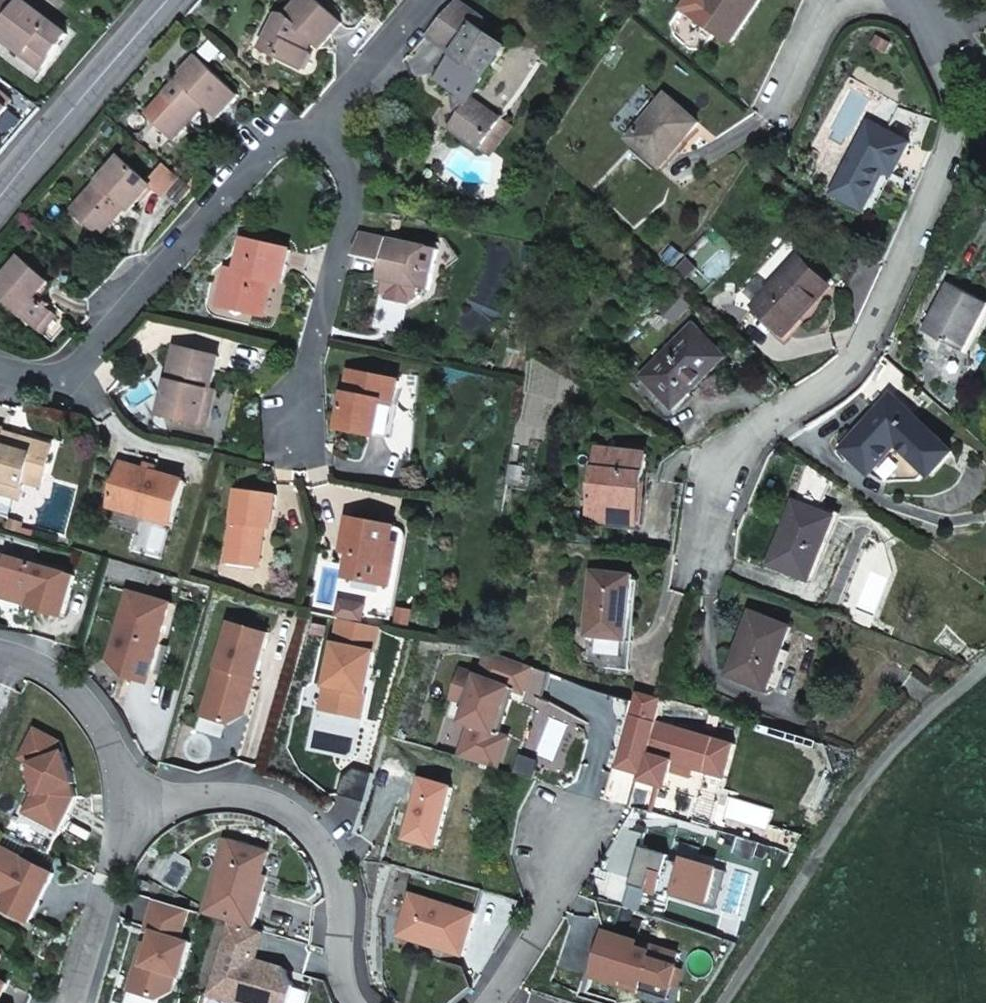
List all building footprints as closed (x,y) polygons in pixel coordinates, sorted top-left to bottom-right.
[(25,52),(22,56),(40,70),(67,35),(23,2),(20,6),(12,0),(0,0),(0,33),(25,52)] [(342,23),(316,0),(300,0),(286,16),(278,15),(262,47),(304,69),(312,54),(309,53),(315,42),(321,48),(342,23)] [(760,0),(712,0),(699,19),(733,41),(760,0)] [(487,20),(458,1),(429,34),(456,54),(440,78),(461,93),(457,99),(457,108),(462,111),(450,129),(491,157),(512,126),(473,99),(507,47),(481,29),(487,20)] [(22,56),(25,52),(0,33),(0,39),(22,56)] [(180,73),(182,75),(185,79),(181,83),(177,80),(165,95),(147,114),(175,139),(206,106),(219,117),(237,96),(194,56),(180,73)] [(630,138),(664,167),(700,124),(665,94),(630,138)] [(893,177),(910,146),(869,124),(833,193),(864,210),(884,172),(893,177)] [(72,211),(82,221),(93,221),(104,232),(126,207),(130,211),(152,187),(163,197),(180,178),(165,165),(148,183),(120,158),(72,211)] [(93,221),(82,221),(100,237),(104,232),(93,221)] [(438,250),(362,234),(356,256),(382,261),(378,280),(382,280),(379,292),(384,299),(409,304),(416,299),(418,288),(429,290),(438,250)] [(227,270),(220,299),(251,306),(254,313),(266,316),(272,288),(269,287),(270,280),(274,281),(284,283),(291,250),(245,240),(237,272),(227,270)] [(40,327),(52,313),(36,298),(50,283),(21,257),(0,282),(0,293),(40,327)] [(788,336),(832,287),(799,258),(756,307),(788,336)] [(985,306),(985,304),(949,285),(926,330),(964,350),(985,306)] [(251,306),(220,299),(219,304),(254,313),(251,306)] [(52,313),(40,327),(44,331),(57,317),(52,313)] [(664,421),(725,359),(692,327),(631,390),(664,421)] [(217,391),(212,389),(219,359),(176,348),(160,414),(208,426),(217,391)] [(339,427),(387,437),(400,381),(351,371),(339,427)] [(933,477),(955,452),(893,395),(844,448),(872,474),(898,445),(933,477)] [(3,481),(0,493),(21,499),(26,483),(42,487),(53,448),(2,433),(3,430),(0,429),(0,480),(3,481)] [(640,524),(649,454),(600,449),(592,518),(640,524)] [(120,464),(110,501),(144,511),(142,517),(173,525),(185,481),(120,464)] [(523,468),(509,466),(506,480),(521,482),(523,468)] [(832,480),(811,466),(772,564),(810,578),(835,518),(819,512),(832,480)] [(273,530),(278,496),(237,490),(227,563),(261,568),(266,530),(273,530)] [(144,511),(110,501),(108,507),(142,517),(144,511)] [(349,518),(345,541),(353,543),(351,552),(346,577),(390,586),(398,544),(392,543),(395,527),(349,518)] [(353,543),(345,541),(343,551),(351,552),(353,543)] [(1,584),(0,588),(0,593),(33,602),(32,607),(66,617),(77,576),(0,554),(0,584),(1,584)] [(586,666),(625,671),(634,575),(594,571),(586,666)] [(130,677),(152,682),(174,604),(131,591),(111,659),(130,677)] [(385,617),(387,604),(374,601),(372,615),(385,617)] [(767,690),(791,627),(752,613),(728,675),(767,690)] [(382,629),(340,620),(321,710),(364,719),(382,629)] [(231,621),(203,717),(229,725),(246,715),(253,693),(246,691),(250,678),(257,680),(271,633),(231,621)] [(516,690),(542,699),(551,673),(534,668),(486,651),(477,676),(475,675),(459,722),(469,725),(462,745),(493,756),(500,735),(494,732),(509,688),(516,690)] [(246,691),(253,693),(257,680),(250,678),(246,691)] [(494,732),(500,735),(516,690),(509,688),(494,732)] [(31,815),(61,831),(78,796),(74,785),(77,784),(63,742),(35,728),(21,758),(30,762),(41,793),(31,815)] [(493,756),(462,745),(458,757),(499,769),(510,738),(500,735),(493,756)] [(422,779),(405,839),(437,849),(454,788),(422,779)] [(0,846),(0,888),(1,887),(7,890),(0,905),(0,906),(31,922),(55,874),(0,846)] [(410,893),(398,931),(430,941),(429,946),(464,956),(477,915),(410,893)] [(191,910),(156,900),(147,930),(154,932),(150,945),(143,943),(129,991),(159,999),(173,991),(178,975),(183,976),(192,942),(183,940),(191,910)] [(228,921),(207,994),(239,1002),(290,1002),(295,985),(286,969),(262,962),(260,966),(256,964),(257,961),(251,959),(259,931),(228,921)] [(398,931),(396,936),(429,946),(430,941),(398,931)] [(608,946),(611,934),(604,932),(601,944),(608,946)] [(681,954),(611,934),(608,946),(601,944),(591,977),(641,992),(645,980),(674,989),(680,967),(677,966),(681,954)] [(8,983),(0,979),(0,1001),(8,983)] [(645,980),(641,992),(671,1001),(674,989),(645,980)]
